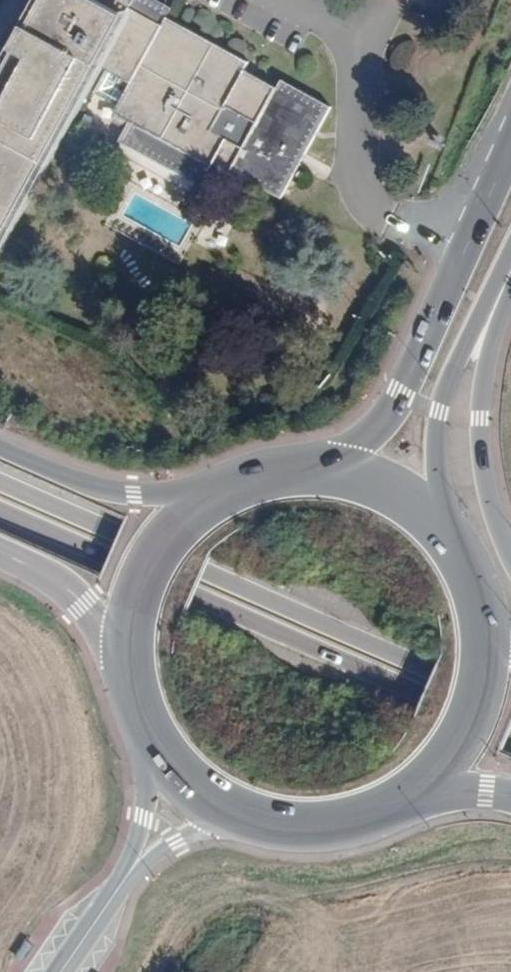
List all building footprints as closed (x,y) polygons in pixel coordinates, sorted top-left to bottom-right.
[(119,107),(116,113),(132,122),(122,141),(202,186),(212,171),(228,180),(232,171),(282,198),(332,107),(283,80),(279,88),(245,70),(250,62),(168,18),(174,8),(159,0),(45,0),(30,27),(27,26),(15,49),(17,50),(0,81),(0,245),(87,89),(99,65),(132,84),(119,107)] [(87,89),(119,107),(132,84),(99,65),(87,89)]
